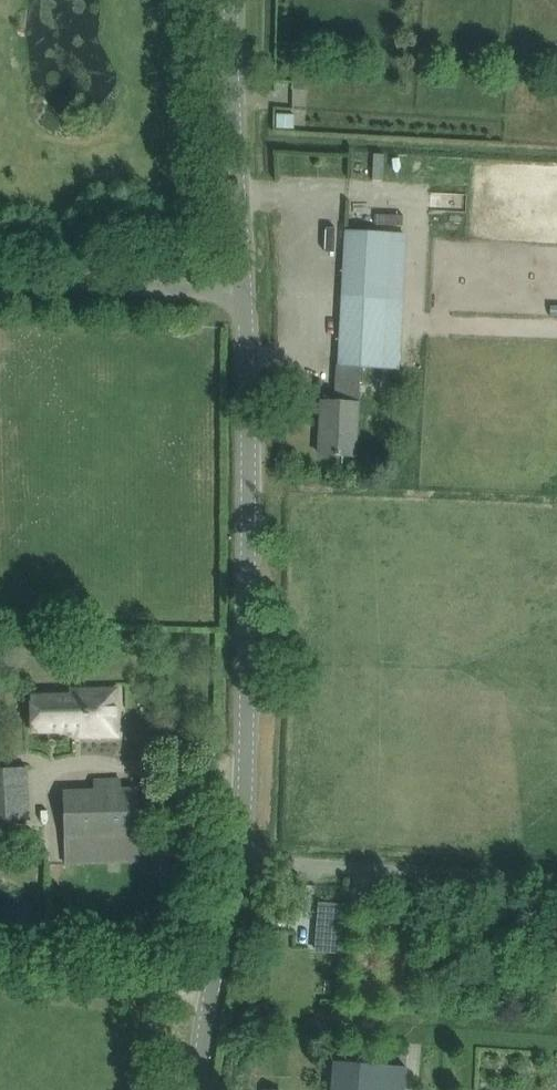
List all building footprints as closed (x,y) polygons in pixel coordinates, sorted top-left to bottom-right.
[(280,112),(281,129),(303,128),(302,111),(280,112)] [(292,187),(292,211),(301,211),(301,187),(292,187)] [(439,196),(438,209),(468,211),(468,198),(439,196)] [(405,234),(346,230),(338,364),(360,365),(397,367),(405,234)] [(338,364),(337,380),(336,401),(323,401),(320,454),(354,456),(357,403),(358,403),(360,365),(338,364)] [(118,737),(117,689),(80,690),(80,698),(38,699),(38,733),(78,732),(78,737),(118,737)] [(0,766),(0,819),(24,819),(23,766),(0,766)] [(139,861),(137,789),(121,789),(120,780),(94,781),(94,791),(77,791),(78,805),(63,805),(66,864),(139,861)] [(316,934),(314,951),(340,953),(341,937),(316,934)] [(406,1067),(333,1061),(331,1089),(404,1089),(406,1067)]
